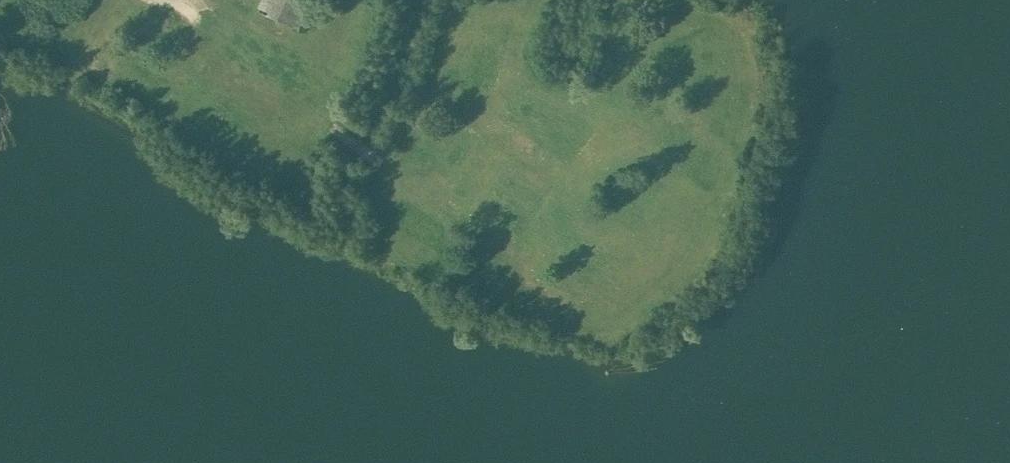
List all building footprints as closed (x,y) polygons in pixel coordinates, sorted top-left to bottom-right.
[(300,28),(311,0),(264,0),(259,11),(300,28)]
